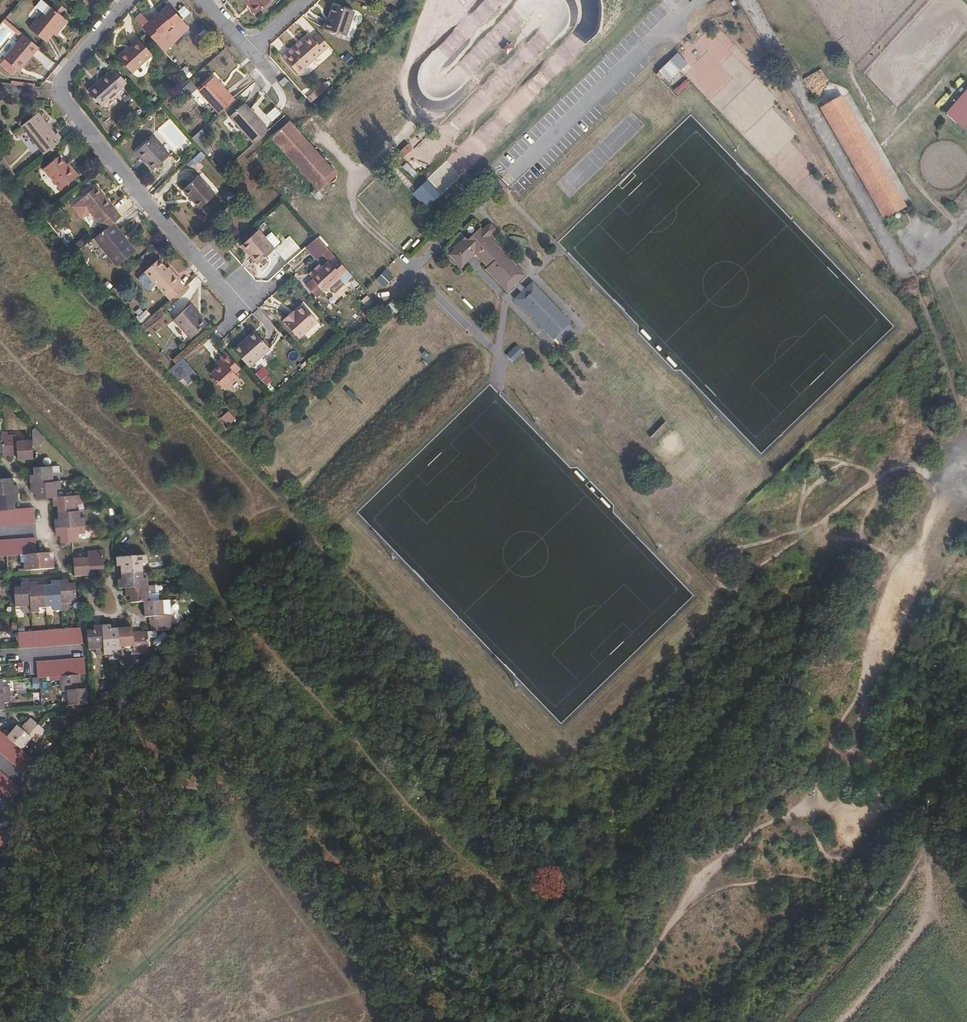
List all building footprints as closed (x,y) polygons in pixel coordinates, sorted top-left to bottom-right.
[(248,6),(250,4),(257,12),(271,0),(243,0),(248,6)] [(68,12),(58,4),(53,10),(62,17),(68,12)] [(250,4),(248,6),(255,14),(257,12),(250,4)] [(148,22),(142,28),(160,49),(167,42),(165,40),(171,34),(170,32),(167,30),(174,25),(175,27),(183,21),(169,5),(156,16),(153,13),(146,19),(148,22)] [(327,20),(324,29),(346,36),(355,11),(333,5),(328,20),(327,20)] [(62,17),(53,10),(49,7),(30,30),(47,45),(54,36),(66,21),(62,17)] [(66,21),(54,36),(57,38),(69,24),(66,21)] [(298,74),(329,46),(319,35),(313,39),(310,36),(291,53),(289,50),(282,56),(298,74)] [(40,49),(25,37),(5,60),(18,70),(26,60),(29,62),(40,49)] [(139,41),(119,59),(132,74),(153,56),(139,41)] [(508,43),(501,51),(507,57),(514,50),(508,43)] [(677,53),(669,61),(679,71),(687,63),(677,53)] [(26,60),(18,70),(20,72),(29,62),(26,60)] [(669,61),(659,71),(669,81),(679,71),(669,61)] [(120,88),(126,83),(113,70),(108,74),(105,72),(97,80),(100,83),(89,92),(101,106),(121,89),(120,88)] [(199,91),(219,114),(235,101),(215,78),(199,91)] [(284,78),(279,83),(282,86),(283,87),(288,82),(284,78)] [(87,90),(89,92),(100,83),(97,80),(87,90)] [(677,95),(689,85),(685,80),(673,90),(677,95)] [(188,82),(182,87),(188,94),(195,88),(188,82)] [(317,90),(309,97),(312,100),(320,94),(317,90)] [(821,109),(885,219),(905,207),(841,97),(837,99),(821,109)] [(230,118),(254,145),(260,139),(269,131),(246,105),(230,118)] [(956,123),(966,133),(966,110),(956,123)] [(23,125),(45,155),(63,140),(58,133),(56,134),(39,112),(23,125)] [(289,122),(272,138),(319,191),(337,175),(289,122)] [(153,136),(137,150),(153,169),(169,155),(153,136)] [(473,143),(478,148),(474,152),(482,158),(491,147),(478,137),(473,143)] [(190,168),(203,156),(199,151),(186,163),(190,168)] [(68,167),(65,164),(59,156),(44,169),(59,189),(78,175),(70,165),(68,167)] [(3,160),(0,162),(0,170),(9,182),(16,177),(3,160)] [(409,193),(424,210),(462,177),(447,160),(409,193)] [(178,186),(190,181),(185,169),(173,174),(178,186)] [(199,175),(183,189),(200,209),(215,195),(199,175)] [(98,186),(95,188),(104,198),(106,196),(98,186)] [(106,229),(114,222),(119,217),(110,206),(113,204),(106,196),(104,198),(95,188),(81,199),(100,224),(101,223),(106,229)] [(119,217),(122,215),(113,204),(110,206),(119,217)] [(106,229),(95,238),(119,267),(137,251),(114,222),(106,229)] [(455,249),(449,254),(461,266),(475,253),(488,266),(485,268),(508,292),(514,286),(519,280),(525,274),(490,237),(495,232),(495,227),(491,224),(487,224),(483,229),(480,227),(468,238),(466,236),(454,248),(455,249)] [(241,245),(247,251),(250,249),(261,260),(275,247),(274,246),(265,236),(259,229),(241,245)] [(272,231),(265,236),(274,246),(281,240),(272,231)] [(70,245),(74,251),(85,244),(81,238),(70,245)] [(250,249),(247,251),(257,263),(261,260),(250,249)] [(328,295),(352,274),(335,256),(330,261),(328,259),(310,275),(328,295)] [(175,275),(168,268),(160,259),(146,271),(171,300),(186,287),(181,281),(183,279),(177,273),(175,275)] [(171,266),(168,268),(175,275),(177,273),(171,266)] [(384,269),(374,280),(383,288),(393,277),(384,269)] [(519,280),(514,286),(521,293),(526,288),(519,280)] [(572,324),(533,282),(526,288),(521,293),(515,299),(554,341),(572,324)] [(165,311),(171,318),(190,302),(184,295),(165,311)] [(365,295),(360,301),(367,308),(372,302),(365,295)] [(191,303),(173,318),(189,337),(205,323),(195,310),(196,309),(191,303)] [(291,313),(289,311),(283,317),(285,319),(283,321),(298,337),(317,321),(302,304),(294,311),(291,313)] [(246,343),(256,334),(254,332),(244,340),(246,343)] [(234,349),(249,367),(269,349),(256,334),(246,343),(244,340),(234,349)] [(515,345),(505,355),(511,361),(521,352),(515,345)] [(224,363),(219,368),(211,375),(224,390),(238,378),(235,373),(240,368),(227,353),(220,358),(222,360),(224,363)] [(187,382),(196,374),(181,358),(167,371),(177,382),(183,377),(187,382)] [(216,365),(219,368),(224,363),(222,360),(216,365)] [(262,384),(271,379),(262,366),(254,372),(262,384)] [(230,411),(219,416),(224,426),(234,422),(230,411)] [(1,436),(2,452),(2,456),(17,455),(17,460),(33,459),(32,440),(16,441),(16,435),(1,436)] [(34,468),(34,475),(35,483),(53,482),(61,481),(60,473),(53,474),(53,467),(52,467),(34,468)] [(13,493),(18,493),(17,484),(13,485),(13,478),(0,479),(0,494),(13,493)] [(35,483),(30,483),(31,492),(35,491),(36,498),(53,497),(57,497),(57,496),(57,489),(61,489),(61,481),(53,482),(35,483)] [(34,524),(33,508),(14,509),(14,502),(13,493),(0,494),(0,526),(34,524)] [(83,495),(57,496),(57,497),(57,505),(58,512),(76,511),(76,504),(83,503),(83,495)] [(80,511),(76,511),(58,512),(58,519),(55,519),(55,527),(59,527),(85,525),(85,517),(81,517),(80,511)] [(86,534),(85,525),(59,527),(60,536),(60,542),(79,541),(79,534),(86,534)] [(36,539),(4,541),(0,541),(0,557),(27,555),(37,554),(36,539)] [(88,558),(73,559),(74,576),(90,575),(89,570),(104,569),(103,551),(88,552),(88,558)] [(49,554),(37,554),(27,555),(28,562),(24,562),(24,571),(54,569),(53,560),(49,560),(49,554)] [(121,566),(121,572),(143,571),(142,564),(146,564),(146,556),(117,558),(117,566),(121,566)] [(119,589),(125,588),(148,587),(148,578),(143,578),(143,571),(121,572),(122,580),(118,580),(119,589)] [(44,586),(45,608),(53,607),(53,611),(61,610),(60,585),(59,581),(51,582),(51,586),(44,586)] [(29,588),(31,613),(38,612),(38,608),(45,608),(44,586),(38,587),(37,583),(29,584),(29,588)] [(60,585),(61,610),(69,610),(69,603),(76,603),(75,584),(68,585),(60,585)] [(131,603),(144,602),(149,601),(149,594),(156,594),(156,586),(148,587),(125,588),(126,596),(130,596),(131,603)] [(159,586),(156,586),(156,594),(149,594),(149,601),(160,601),(159,586)] [(22,613),(31,613),(29,588),(21,588),(14,589),(15,607),(22,606),(22,613)] [(151,631),(171,630),(171,626),(170,616),(165,616),(164,601),(160,601),(149,601),(144,602),(145,617),(150,617),(151,631)] [(102,630),(104,656),(112,655),(112,651),(119,650),(119,648),(118,629),(111,629),(111,625),(102,626),(102,630)] [(18,633),(19,648),(83,644),(82,628),(18,633)] [(118,629),(119,648),(134,647),(134,651),(149,650),(148,632),(133,633),(133,628),(118,629)] [(96,656),(104,656),(102,630),(94,631),(87,631),(88,650),(95,649),(96,656)] [(84,659),(36,662),(37,677),(61,676),(80,675),(85,674),(84,659)] [(80,675),(61,676),(62,691),(68,690),(68,705),(87,704),(86,689),(81,689),(80,675)] [(10,695),(10,686),(3,687),(2,680),(0,680),(0,695),(10,695)] [(10,695),(0,695),(0,711),(5,711),(4,703),(11,703),(10,695)] [(7,738),(21,750),(31,738),(35,741),(44,731),(31,719),(21,729),(17,726),(7,738)] [(24,774),(35,762),(21,750),(7,738),(0,731),(0,753),(24,774)] [(21,790),(0,773),(0,794),(10,802),(21,790)]
